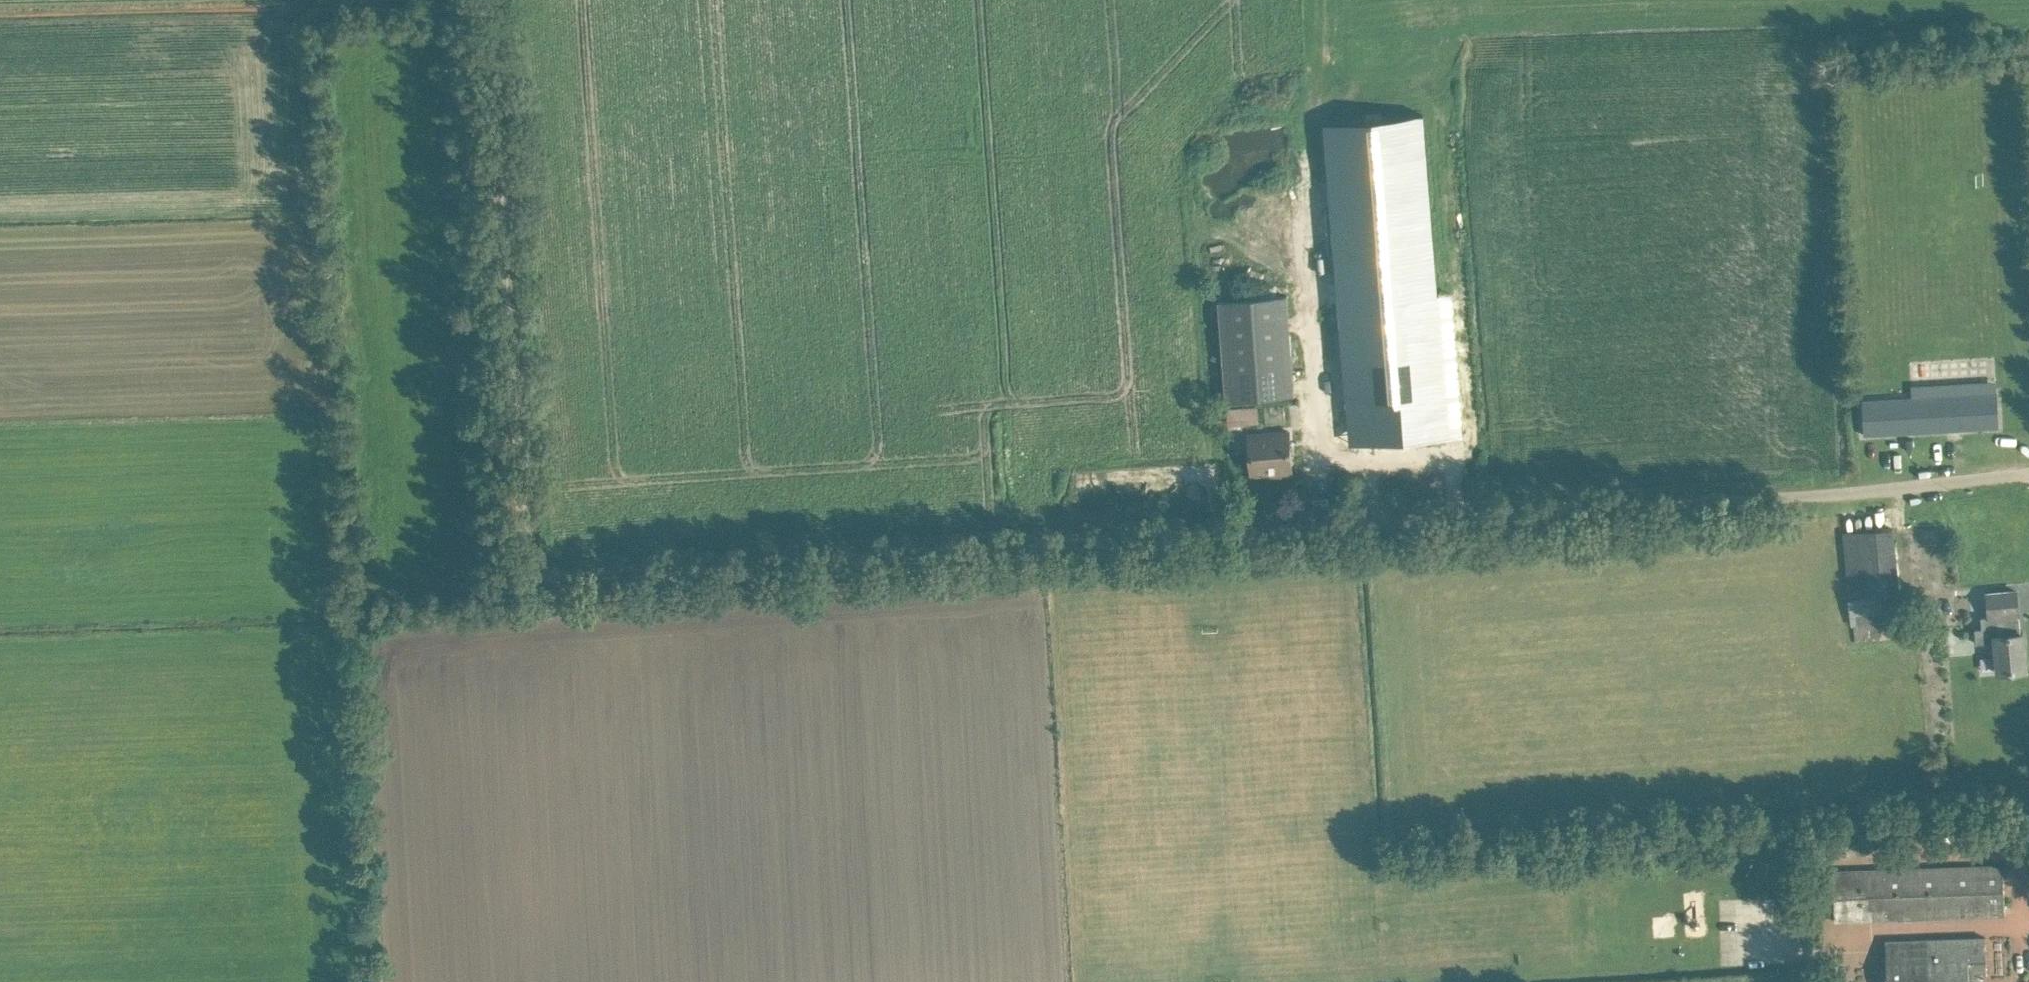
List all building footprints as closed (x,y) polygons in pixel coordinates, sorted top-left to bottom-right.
[(1448,175),(1348,182),(1366,443),(1466,436),(1448,175)] [(1294,395),(1287,295),(1219,300),(1226,399),(1294,395)] [(1863,399),(1864,413),(1865,433),(1999,426),(1997,391),(1863,399)] [(1234,421),(1263,420),(1262,405),(1233,406),(1234,421)] [(1249,434),(1251,453),(1252,473),(1280,471),(1279,467),(1292,466),(1289,430),(1249,434)] [(1975,628),(1976,643),(1996,641),(1998,671),(2026,669),(2023,632),(2021,633),(2017,590),(1987,593),(1989,616),(1981,616),(1982,628),(1975,628)] [(2003,865),(1983,866),(1832,871),(1834,920),(2004,914),(2003,865)] [(1966,937),(1886,939),(1888,981),(1969,981),(1969,977),(1987,976),(1986,937),(1966,937)]
